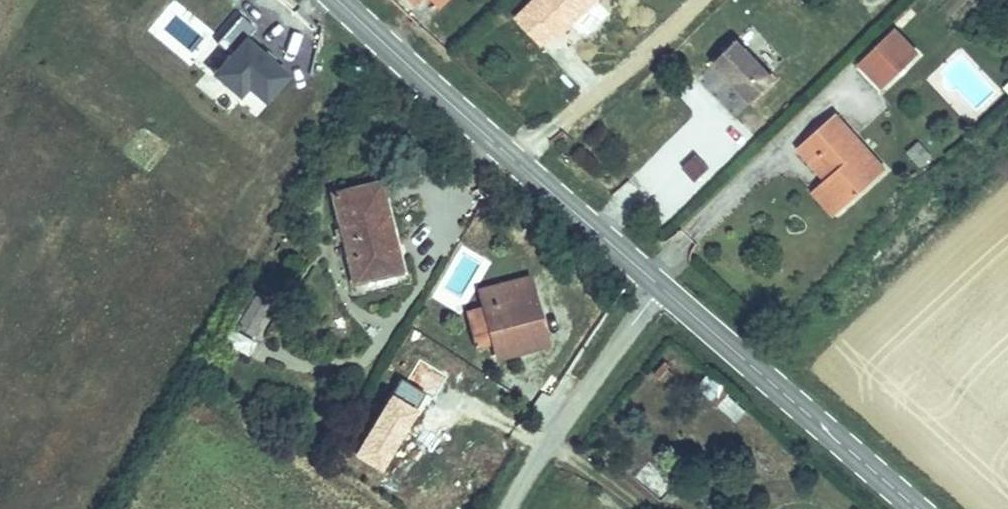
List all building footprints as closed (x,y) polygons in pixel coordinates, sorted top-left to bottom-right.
[(913,41),(891,18),(854,53),(877,76),(913,41)] [(256,116),(295,76),(237,21),(217,41),(231,54),(212,74),(256,116)] [(770,68),(734,29),(708,55),(744,93),(770,68)] [(214,41),(193,62),(208,76),(199,85),(228,114),(239,103),(209,74),(228,55),(214,41)] [(885,156),(835,104),(816,123),(843,149),(832,158),(825,165),(849,189),(885,156)] [(843,149),(816,123),(805,131),(832,158),(843,149)] [(688,147),(673,160),(685,173),(700,159),(688,147)] [(849,189),(825,165),(816,173),(839,198),(849,189)] [(385,182),(340,190),(359,284),(398,276),(392,247),(399,246),(385,182)] [(540,284),(492,291),(501,354),(512,353),(535,350),(548,349),(540,284)] [(262,318),(247,310),(231,337),(246,346),(262,318)] [(535,350),(512,353),(515,377),(537,374),(535,350)]
